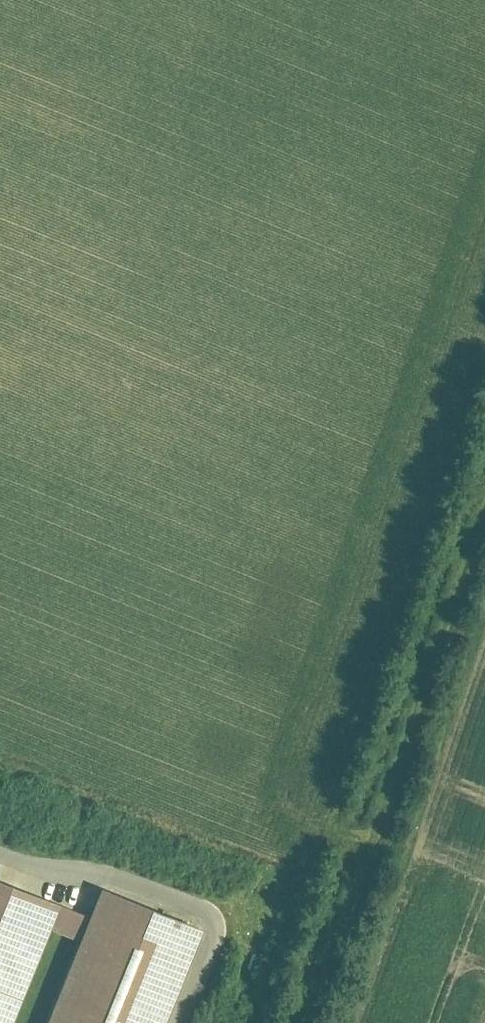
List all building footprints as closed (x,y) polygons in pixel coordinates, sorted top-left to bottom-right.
[(0,877),(0,1022),(18,1022),(56,930),(71,936),(36,1022),(167,1022),(209,919),(98,875),(83,910),(0,877)]
